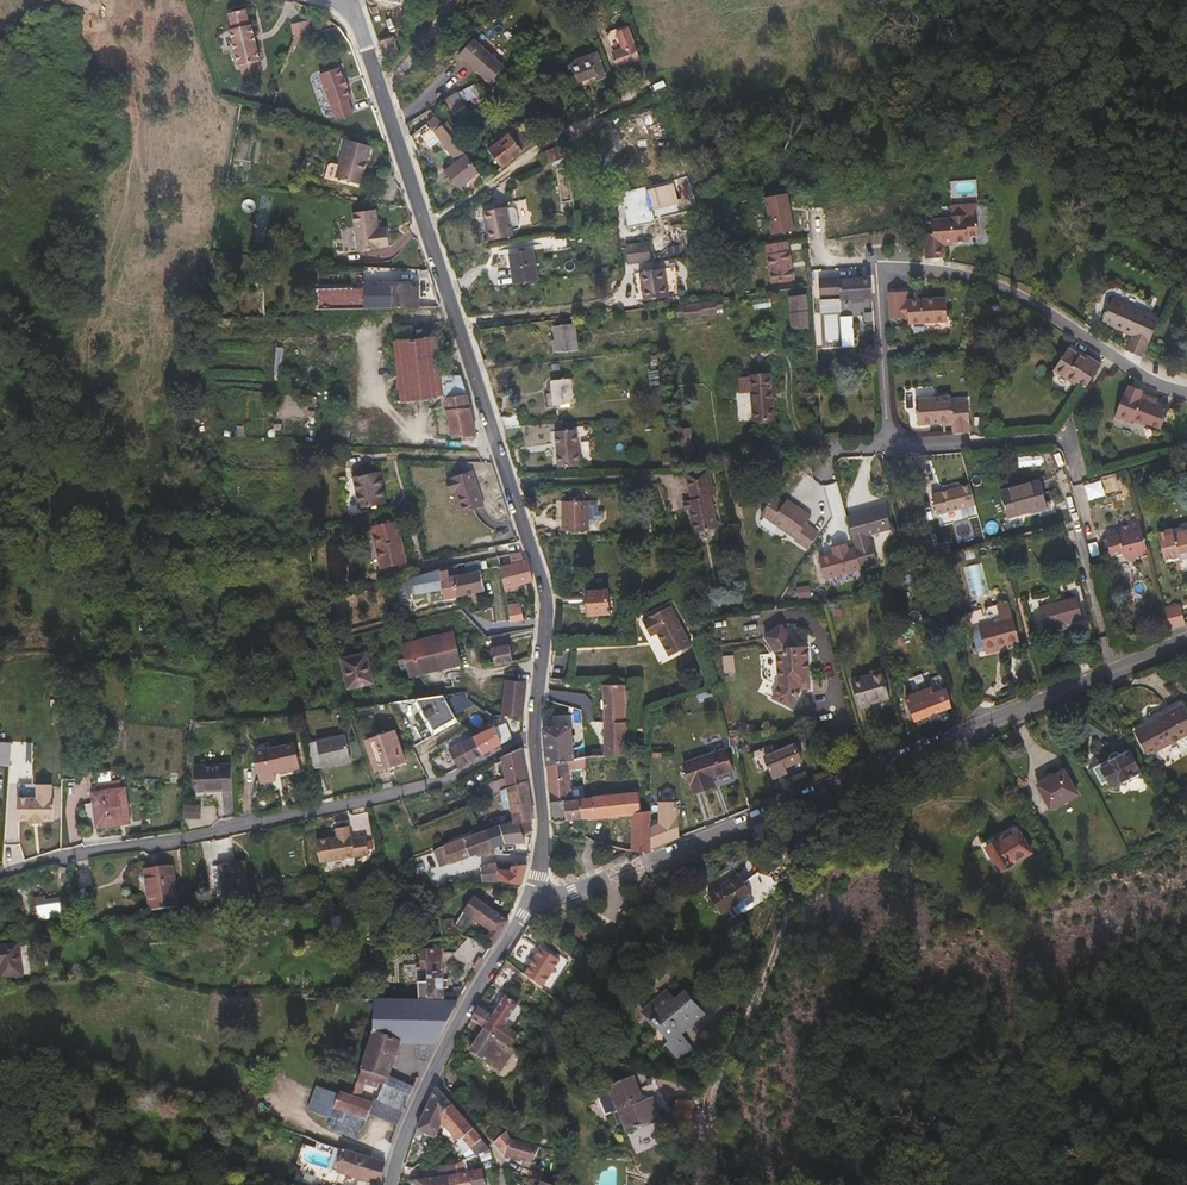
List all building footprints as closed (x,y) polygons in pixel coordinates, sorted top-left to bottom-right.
[(411,0),(394,0),(393,7),(409,10),(411,0)] [(261,62),(253,25),(251,25),(248,9),(229,13),(233,29),(231,30),(239,66),(241,66),(258,62),(261,62)] [(640,60),(627,25),(605,33),(618,68),(640,60)] [(553,46),(544,30),(541,35),(548,48),(553,46)] [(483,80),(502,62),(484,43),(465,61),(483,80)] [(607,77),(597,52),(588,55),(589,58),(570,65),(577,83),(584,80),(587,85),(607,77)] [(261,73),(258,62),(241,66),(243,76),(261,73)] [(347,99),(349,98),(345,88),(347,87),(342,77),(340,77),(336,68),(317,76),(336,120),(353,113),(347,99)] [(467,108),(458,92),(445,100),(455,115),(467,108)] [(467,132),(461,124),(453,130),(447,122),(443,125),(455,141),(467,132)] [(502,167),(533,142),(514,124),(508,130),(506,127),(494,138),(498,143),(490,151),(502,167)] [(438,141),(427,125),(410,138),(417,159),(438,141)] [(461,189),(480,173),(455,141),(443,125),(434,132),(452,156),(455,155),(459,160),(445,171),(461,189)] [(360,185),(371,146),(345,139),(339,166),(331,164),(327,166),(324,179),(334,182),(335,179),(360,185)] [(678,204),(674,186),(647,193),(652,210),(655,209),(678,204)] [(649,219),(647,208),(636,210),(634,200),(623,202),(627,223),(634,221),(649,219)] [(681,213),(678,204),(655,209),(657,217),(681,213)] [(513,235),(507,207),(483,211),(488,240),(513,235)] [(379,229),(376,209),(352,213),(357,251),(389,247),(387,233),(380,234),(379,229)] [(978,232),(977,216),(965,217),(965,215),(951,216),(951,218),(931,219),(932,237),(933,246),(924,247),(925,258),(944,257),(943,242),(943,238),(953,237),(966,236),(966,233),(978,232)] [(933,246),(932,237),(924,237),(924,247),(933,246)] [(788,239),(764,243),(772,284),(795,279),(788,239)] [(650,244),(626,245),(627,263),(651,262),(650,244)] [(538,281),(533,250),(509,253),(514,284),(538,281)] [(668,297),(664,268),(640,271),(645,300),(668,297)] [(871,278),(863,278),(839,280),(841,299),(857,298),(857,302),(873,301),(871,278)] [(418,308),(418,284),(410,285),(410,288),(393,288),(393,309),(418,308)] [(947,321),(946,297),(907,300),(906,291),(888,292),(890,319),(908,318),(909,324),(947,321)] [(808,293),(788,294),(789,329),(809,328),(808,293)] [(1142,357),(1160,319),(1113,299),(1103,321),(1133,335),(1126,350),(1142,357)] [(677,319),(724,314),(722,300),(676,305),(677,319)] [(436,337),(435,323),(411,326),(412,339),(436,337)] [(577,350),(574,324),(554,326),(555,339),(551,340),(553,350),(557,350),(557,352),(577,350)] [(412,339),(411,326),(397,327),(399,340),(412,339)] [(430,403),(431,377),(441,377),(440,366),(436,337),(412,339),(399,340),(394,340),(395,371),(396,402),(407,402),(430,403)] [(1086,387),(1101,364),(1091,358),(1089,361),(1069,348),(1054,370),(1076,385),(1078,381),(1086,387)] [(501,368),(500,358),(483,360),(486,369),(501,368)] [(476,436),(458,367),(440,366),(441,377),(431,377),(430,403),(445,403),(452,437),(476,436)] [(774,419),(769,373),(750,375),(752,390),(754,421),(774,419)] [(752,390),(750,375),(742,376),(744,390),(752,390)] [(574,408),(571,381),(551,383),(553,409),(574,408)] [(1157,399),(1142,394),(1140,397),(1156,403),(1157,399)] [(970,432),(969,401),(951,403),(951,397),(916,399),(917,425),(941,423),(953,423),(953,426),(953,434),(970,432)] [(1161,429),(1169,408),(1156,403),(1140,397),(1132,421),(1144,425),(1145,423),(1161,429)] [(521,427),(518,416),(501,417),(504,428),(521,427)] [(525,439),(521,427),(504,428),(508,440),(525,439)] [(578,467),(576,443),(557,444),(559,468),(578,467)] [(718,527),(710,496),(715,495),(713,485),(711,485),(708,469),(684,471),(691,500),(687,500),(694,533),(718,527)] [(385,503),(380,471),(353,476),(358,508),(385,503)] [(484,506),(472,471),(450,478),(451,479),(446,481),(450,492),(454,491),(462,513),(484,506)] [(1083,484),(1087,500),(1104,495),(1100,480),(1083,484)] [(1047,507),(1040,481),(1000,491),(1007,517),(1047,507)] [(973,484),(933,489),(937,518),(963,515),(962,507),(976,506),(973,484)] [(598,511),(598,501),(585,501),(585,495),(579,495),(580,501),(563,501),(563,530),(588,530),(588,519),(598,519),(603,519),(604,517),(604,512),(603,511),(598,511)] [(811,517),(795,505),(793,508),(785,503),(774,495),(761,514),(796,538),(795,540),(808,549),(819,533),(807,524),(811,517)] [(795,505),(787,500),(785,503),(793,508),(795,505)] [(1148,553),(1139,518),(1128,522),(1129,525),(1118,528),(1120,535),(1103,540),(1108,556),(1122,553),(1123,557),(1134,562),(1137,555),(1148,553)] [(598,530),(598,519),(588,519),(588,530),(598,530)] [(405,562),(396,521),(372,526),(380,567),(405,562)] [(155,541),(154,522),(139,523),(139,542),(155,541)] [(545,534),(543,528),(536,530),(538,536),(545,534)] [(1174,534),(1173,529),(1157,534),(1165,560),(1178,556),(1179,560),(1186,558),(1186,530),(1174,534)] [(831,546),(833,552),(819,556),(826,579),(862,569),(854,540),(831,546)] [(533,581),(527,561),(524,562),(521,553),(506,555),(508,564),(499,566),(505,592),(517,589),(516,584),(533,581)] [(454,576),(451,566),(439,568),(439,569),(426,571),(404,579),(409,599),(429,594),(428,589),(442,586),(445,600),(459,597),(454,576)] [(485,591),(480,570),(454,576),(459,597),(485,591)] [(610,614),(608,589),(586,591),(587,615),(610,614)] [(1080,619),(1074,598),(1039,608),(1045,629),(1080,619)] [(1013,618),(1008,602),(997,606),(1001,622),(1013,618)] [(524,620),(520,603),(508,605),(511,621),(524,620)] [(677,613),(672,603),(651,614),(651,616),(645,619),(646,620),(677,613)] [(1185,624),(1180,605),(1163,610),(1169,629),(1185,624)] [(692,643),(677,613),(646,620),(652,634),(658,630),(671,654),(692,643)] [(1019,641),(1013,618),(1001,622),(980,628),(986,650),(1019,641)] [(804,691),(801,648),(789,649),(775,628),(758,638),(771,657),(773,688),(767,701),(785,710),(794,691),(804,691)] [(509,645),(507,633),(489,637),(491,648),(509,645)] [(460,665),(453,634),(403,645),(410,676),(460,665)] [(1130,645),(1128,637),(1115,640),(1116,648),(1130,645)] [(512,662),(509,645),(491,648),(494,665),(512,662)] [(373,683),(366,654),(342,659),(348,689),(373,683)] [(889,697),(882,672),(851,681),(858,706),(889,697)] [(523,716),(527,683),(506,681),(502,716),(523,716)] [(634,718),(636,691),(626,689),(625,684),(603,684),(605,756),(629,754),(628,721),(634,718)] [(914,717),(951,707),(946,688),(933,692),(932,687),(908,693),(914,717)] [(450,709),(468,698),(467,692),(442,695),(450,709)] [(450,709),(442,695),(416,699),(435,734),(458,722),(450,709)] [(1132,727),(1146,753),(1186,730),(1186,716),(1179,702),(1132,727)] [(573,759),(570,728),(567,724),(544,729),(548,761),(571,759),(573,759)] [(501,745),(494,727),(474,737),(466,729),(436,746),(441,754),(451,748),(462,767),(501,745)] [(405,761),(395,731),(365,740),(375,770),(405,761)] [(350,761),(345,736),(308,744),(313,769),(350,761)] [(10,765),(11,741),(0,741),(0,765),(10,765)] [(299,767),(294,744),(255,753),(261,781),(274,778),(273,773),(299,767)] [(527,780),(521,747),(501,757),(508,788),(527,780)] [(1140,771),(1127,748),(1120,752),(1116,750),(1113,749),(1111,750),(1109,752),(1108,755),(1108,758),(1097,765),(1106,781),(1110,788),(1140,771)] [(716,785),(713,776),(733,770),(726,749),(683,763),(694,793),(716,785)] [(804,766),(797,750),(767,763),(774,779),(804,766)] [(586,770),(587,758),(573,759),(571,759),(572,771),(586,770)] [(572,771),(571,759),(548,761),(551,802),(575,800),(574,788),(572,771)] [(232,791),(231,765),(195,767),(196,792),(232,791)] [(1106,781),(1097,765),(1091,768),(1100,785),(1106,781)] [(1078,794),(1064,770),(1037,786),(1050,810),(1078,794)] [(505,789),(501,779),(482,787),(486,797),(501,790),(505,789)] [(532,808),(527,780),(508,788),(509,791),(511,804),(512,812),(532,808)] [(53,821),(54,798),(51,798),(52,785),(37,785),(37,798),(18,798),(17,821),(29,821),(29,824),(41,824),(41,821),(53,821)] [(586,799),(586,786),(574,788),(575,800),(586,799)] [(129,822),(125,788),(92,792),(96,826),(129,822)] [(511,804),(509,791),(502,794),(504,806),(511,804)] [(642,811),(639,791),(593,796),(592,798),(586,799),(582,818),(583,822),(598,820),(598,816),(634,813),(634,843),(626,843),(626,849),(651,851),(651,848),(651,820),(651,810),(642,811)] [(582,818),(586,799),(575,800),(551,802),(553,821),(582,818)] [(680,836),(678,800),(660,801),(661,820),(651,820),(651,848),(680,836)] [(183,805),(184,818),(201,817),(200,804),(183,805)] [(533,818),(532,808),(512,812),(514,820),(531,818),(533,818)] [(507,822),(505,815),(488,819),(490,828),(507,822)] [(521,832),(533,830),(531,818),(514,820),(507,822),(490,828),(487,829),(493,848),(506,843),(519,843),(516,854),(528,856),(531,842),(524,842),(521,832)] [(368,851),(365,833),(352,835),(351,831),(350,831),(348,822),(335,824),(337,834),(330,836),(330,834),(316,836),(320,859),(368,851)] [(493,848),(487,829),(443,845),(450,861),(450,862),(478,852),(479,856),(488,853),(488,855),(494,853),(493,848)] [(1000,870),(1031,853),(1017,829),(987,847),(1000,870)] [(450,861),(443,845),(432,849),(439,865),(450,861)] [(498,869),(497,862),(482,865),(481,880),(500,881),(500,878),(498,869)] [(249,899),(243,863),(218,867),(225,903),(249,899)] [(521,883),(527,863),(511,865),(510,870),(498,869),(500,878),(521,883)] [(178,906),(172,865),(144,869),(150,910),(178,906)] [(722,913),(752,894),(746,884),(738,873),(708,892),(722,913)] [(770,893),(759,876),(746,884),(752,894),(757,902),(770,893)] [(641,899),(651,883),(645,880),(635,895),(641,899)] [(459,936),(470,919),(490,933),(487,938),(494,944),(509,920),(474,896),(456,925),(451,926),(450,918),(441,919),(440,915),(420,918),(424,941),(459,936)] [(72,915),(69,897),(55,899),(57,910),(36,913),(37,920),(72,915)] [(57,910),(55,899),(46,900),(34,902),(36,913),(57,910)] [(19,944),(0,946),(0,967),(6,966),(8,977),(23,975),(19,944)] [(611,953),(601,946),(595,954),(606,962),(611,953)] [(543,976),(555,957),(541,948),(529,967),(543,976)] [(443,981),(443,949),(422,949),(422,967),(428,967),(427,981),(418,980),(417,1001),(443,1002),(443,987),(446,987),(446,981),(443,981)] [(458,1002),(464,990),(454,990),(454,994),(449,994),(444,1002),(458,1002)] [(678,1001),(670,992),(664,997),(672,1006),(678,1001)] [(702,1014),(686,994),(678,1001),(672,1006),(664,997),(645,1013),(669,1041),(665,1045),(677,1059),(692,1046),(680,1033),(702,1014)] [(502,1029),(518,1004),(505,996),(492,1016),(478,1007),(471,1019),(497,1037),(502,1029)] [(436,1042),(458,1002),(444,1002),(443,1002),(417,1001),(375,1000),(373,1031),(400,1041),(418,1042),(436,1042)] [(487,1062),(499,1044),(502,1045),(501,1048),(510,1054),(513,1049),(501,1040),(497,1037),(471,1019),(467,1027),(480,1035),(470,1051),(487,1062)] [(501,1040),(506,1032),(502,1029),(497,1037),(501,1040)] [(388,1077),(400,1041),(373,1031),(357,1080),(365,1082),(378,1086),(379,1083),(385,1085),(388,1077)] [(428,1059),(436,1042),(418,1042),(420,1056),(428,1059)] [(50,1052),(28,1044),(19,1046),(19,1055),(43,1062),(45,1056),(48,1057),(50,1052)] [(457,1084),(444,1071),(440,1079),(440,1082),(450,1092),(457,1084)] [(660,1117),(652,1096),(643,1100),(633,1076),(609,1086),(628,1131),(660,1117)] [(403,1111),(415,1087),(388,1077),(385,1085),(379,1101),(403,1111)] [(361,1094),(365,1082),(357,1080),(354,1091),(361,1094)] [(448,1127),(460,1113),(436,1087),(415,1139),(425,1144),(430,1134),(435,1137),(438,1138),(445,1123),(448,1127)] [(359,1100),(352,1097),(345,1095),(341,1094),(328,1090),(324,1105),(336,1109),(365,1121),(369,1110),(372,1105),(359,1100)] [(359,1100),(361,1094),(354,1091),(352,1097),(359,1100)] [(403,1111),(379,1101),(374,1099),(372,1105),(369,1110),(398,1122),(403,1111)] [(358,1137),(365,1121),(336,1109),(329,1126),(358,1137)] [(693,1128),(692,1110),(691,1110),(675,1111),(675,1128),(693,1128)] [(482,1138),(460,1113),(448,1127),(454,1135),(460,1142),(459,1143),(466,1154),(482,1138)] [(454,1135),(448,1127),(445,1134),(451,1138),(454,1135)] [(533,1162),(537,1147),(509,1139),(505,1131),(495,1142),(504,1154),(513,1156),(533,1162)] [(430,1147),(435,1137),(430,1134),(425,1144),(430,1147)] [(490,1148),(482,1138),(466,1154),(470,1160),(479,1154),(490,1148)] [(492,1158),(490,1148),(479,1154),(483,1161),(492,1158)] [(381,1182),(385,1162),(345,1150),(338,1171),(359,1178),(381,1182)] [(493,1167),(492,1158),(483,1161),(486,1169),(493,1167)] [(460,1175),(458,1165),(440,1167),(441,1178),(460,1175)] [(481,1169),(471,1173),(473,1184),(485,1184),(481,1169)] [(621,1169),(599,1170),(599,1184),(622,1184),(621,1169)] [(471,1173),(460,1175),(461,1184),(473,1184),(471,1173)] [(460,1175),(441,1178),(441,1184),(461,1184),(460,1175)]
